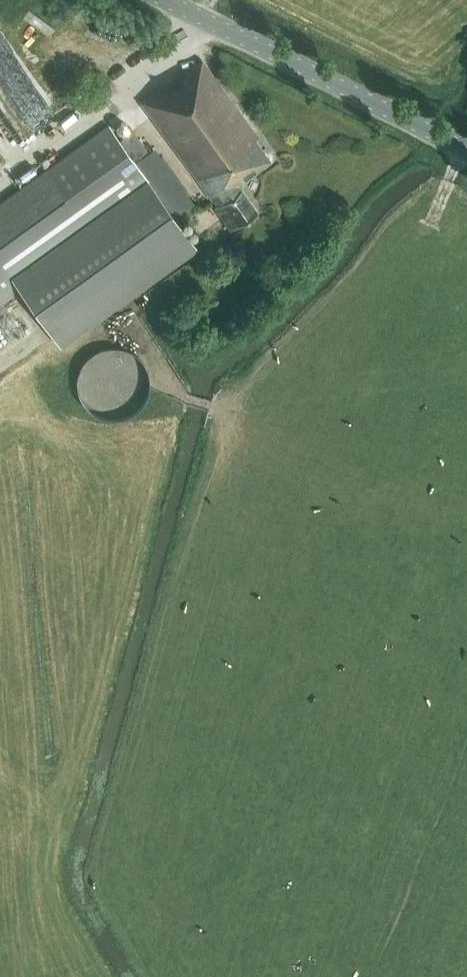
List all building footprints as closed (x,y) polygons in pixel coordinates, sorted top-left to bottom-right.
[(167,92),(163,86),(141,102),(230,229),(257,211),(238,182),(270,160),(256,140),(259,137),(201,59),(179,75),(183,80),(167,92)] [(85,142),(0,203),(0,304),(19,290),(60,345),(198,247),(177,218),(196,206),(155,148),(147,153),(133,131),(119,141),(108,125),(85,142)]
